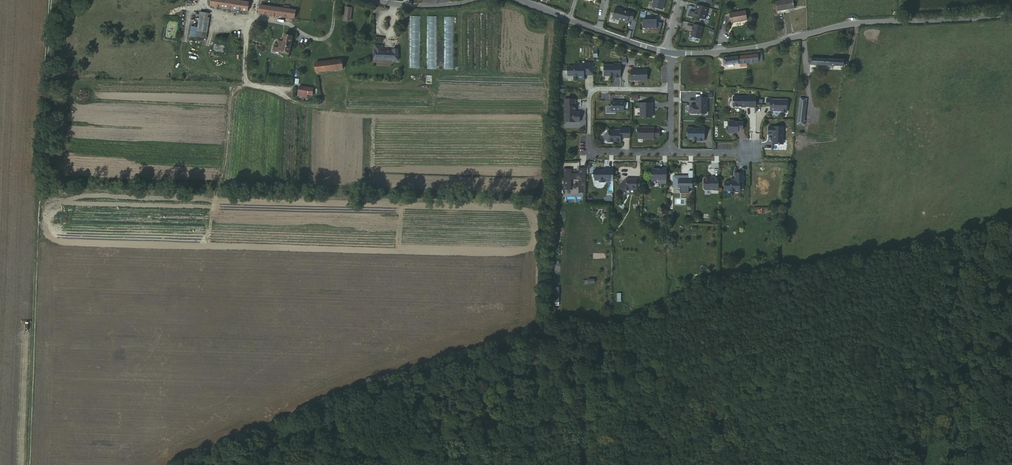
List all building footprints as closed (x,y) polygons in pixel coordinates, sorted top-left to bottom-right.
[(210,6),(246,12),(248,3),(240,2),(231,0),(211,0),(210,6)] [(665,0),(654,0),(652,8),(663,11),(665,0)] [(776,10),(792,8),(791,0),(775,0),(776,10)] [(295,10),(259,6),(258,14),(294,18),(295,10)] [(708,9),(697,6),(696,10),(697,10),(695,17),(705,20),(708,9)] [(621,10),(616,9),(613,20),(628,23),(629,21),(633,22),(635,15),(621,11),(621,10)] [(732,12),(734,20),(740,19),(741,21),(749,19),(748,9),(732,12)] [(205,40),(206,34),(208,15),(199,14),(197,29),(196,39),(205,40)] [(427,16),(427,25),(436,25),(436,16),(427,16)] [(657,21),(643,21),(643,30),(657,30),(657,21)] [(703,27),(694,25),(693,29),(694,29),(693,32),(692,32),(691,36),(692,38),(700,40),(703,27)] [(271,51),(289,55),(292,36),(284,34),(282,42),(279,42),(278,48),(273,47),(273,49),(272,49),(271,51)] [(373,60),(398,61),(398,49),(393,49),(393,53),(383,52),(376,52),(374,52),(373,60)] [(727,59),(723,59),(723,65),(740,64),(746,63),(758,62),(757,56),(732,58),(727,59)] [(343,69),(342,60),(315,63),(316,71),(343,69)] [(577,78),(583,79),(583,72),(586,72),(592,72),(592,63),(583,63),(583,64),(573,64),(573,66),(567,66),(567,76),(577,76),(577,78)] [(614,65),(604,65),(604,76),(609,76),(609,77),(613,77),(613,78),(620,78),(620,63),(614,63),(614,65)] [(631,70),(631,80),(647,80),(647,70),(631,70)] [(313,89),(299,87),(298,91),(307,92),(306,94),(312,95),(313,89)] [(734,96),(734,106),(739,107),(739,106),(742,106),(742,107),(746,107),(750,107),(750,96),(734,96)] [(691,105),(690,106),(690,112),(691,113),(706,113),(706,98),(697,98),(696,106),(695,106),(695,105),(691,105)] [(564,99),(564,122),(579,122),(579,112),(574,112),(574,110),(575,110),(575,106),(574,106),(574,99),(564,99)] [(787,113),(787,100),(771,100),(771,99),(767,99),(767,106),(771,106),(771,111),(780,111),(781,110),(782,110),(782,112),(787,113)] [(807,100),(800,99),(797,126),(804,127),(807,100)] [(617,101),(611,101),(611,111),(623,111),(623,101),(619,101),(619,102),(617,102),(617,101)] [(640,108),(640,117),(651,118),(651,108),(652,108),(652,103),(637,103),(637,108),(640,108)] [(743,130),(743,122),(735,122),(735,121),(729,121),(729,127),(727,127),(727,131),(729,133),(735,133),(735,132),(739,132),(739,130),(743,130)] [(784,127),(769,126),(769,134),(774,134),(774,144),(784,144),(784,127)] [(697,141),(704,141),(705,127),(700,127),(700,128),(692,128),(692,127),(687,127),(687,133),(688,134),(688,138),(689,140),(693,139),(693,140),(697,140),(697,141)] [(611,129),(603,137),(608,142),(620,142),(620,139),(619,138),(620,136),(622,136),(622,138),(630,138),(630,128),(620,128),(620,131),(612,131),(611,129)] [(637,128),(637,139),(654,139),(654,137),(654,130),(654,128),(637,128)] [(585,193),(585,168),(578,168),(578,174),(571,173),(571,169),(563,169),(563,190),(570,190),(571,180),(578,180),(578,193),(585,193)] [(613,180),(613,169),(606,169),(606,170),(604,170),(593,170),(593,174),(594,180),(597,181),(599,183),(603,183),(605,182),(609,182),(609,180),(613,180)] [(662,169),(652,169),(652,180),(658,180),(658,185),(667,185),(667,169),(662,169)] [(731,181),(725,181),(725,191),(740,191),(740,187),(744,187),(744,173),(735,173),(735,179),(735,181),(731,181)] [(693,188),(693,177),(689,177),(689,180),(678,180),(678,188),(693,188)] [(719,191),(719,178),(714,178),(714,179),(710,179),(704,179),(704,189),(705,190),(714,190),(714,191),(719,191)] [(640,188),(640,181),(636,181),(636,180),(626,179),(620,185),(620,188),(623,193),(625,192),(629,189),(636,189),(636,188),(640,188)]
